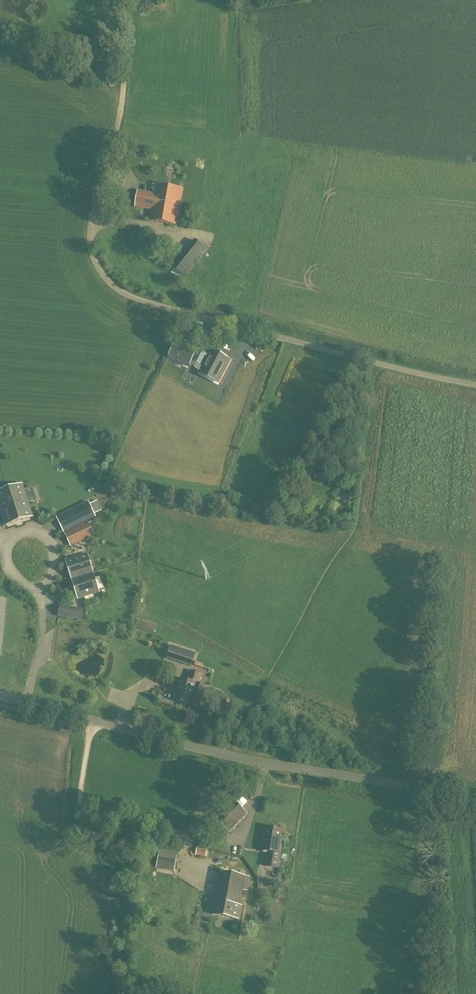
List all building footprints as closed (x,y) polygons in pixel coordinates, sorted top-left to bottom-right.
[(125,173),(115,171),(114,180),(123,182),(125,173)] [(151,210),(149,221),(177,226),(183,190),(156,185),(154,194),(138,192),(135,207),(151,210)] [(167,254),(170,275),(211,269),(208,248),(167,254)] [(188,367),(193,358),(197,351),(198,349),(190,345),(190,347),(184,344),(185,342),(178,339),(168,356),(188,367)] [(207,356),(197,351),(193,358),(203,363),(198,373),(218,383),(229,361),(210,350),(207,356)] [(329,463),(320,459),(314,472),(323,477),(329,463)] [(22,484),(9,489),(19,521),(32,517),(22,484)] [(9,489),(0,491),(0,507),(6,525),(19,521),(9,489)] [(95,518),(88,503),(56,519),(63,534),(95,518)] [(72,580),(93,573),(87,554),(66,561),(72,580)] [(99,592),(93,573),(72,580),(78,599),(99,592)] [(59,606),(58,617),(83,619),(84,608),(59,606)] [(138,619),(136,628),(154,632),(156,623),(138,619)] [(188,652),(171,647),(168,658),(185,664),(188,652)] [(190,705),(190,704),(199,707),(206,686),(199,684),(202,674),(191,671),(188,681),(180,679),(173,700),(190,705)] [(229,832),(247,814),(232,798),(214,817),(229,832)] [(279,851),(282,830),(266,827),(262,851),(268,852),(266,866),(278,868),(280,852),(279,851)] [(206,857),(207,850),(197,848),(196,855),(206,857)] [(177,855),(159,852),(156,869),(174,872),(177,855)] [(240,906),(245,876),(220,871),(212,914),(239,919),(242,907),(240,906)]
